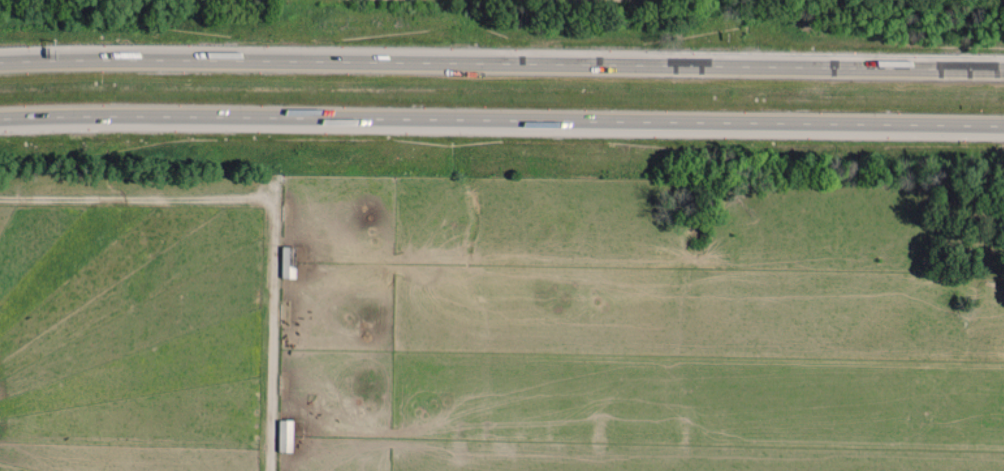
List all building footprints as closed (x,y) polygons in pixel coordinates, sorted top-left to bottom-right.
[(281,277),(295,277),(295,263),(289,263),(289,245),(282,245),(281,277)] [(293,419),(279,419),(278,450),(292,450),(293,419)]
